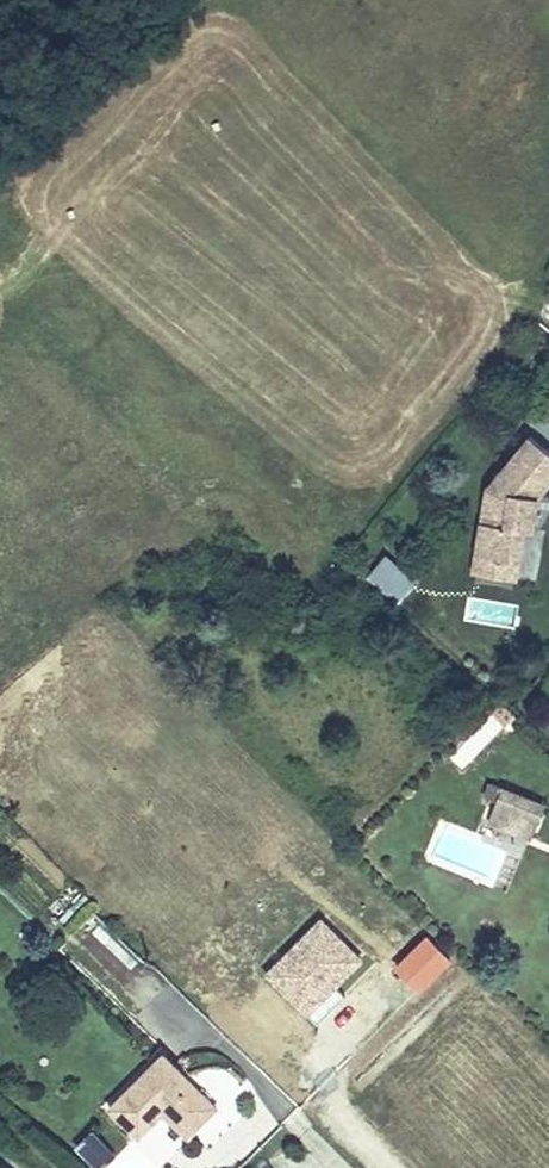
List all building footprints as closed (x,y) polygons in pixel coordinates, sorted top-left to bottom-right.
[(472,548),(512,557),(520,522),(525,524),(535,503),(526,500),(528,494),(537,490),(548,477),(548,447),(534,430),(484,480),(472,548)] [(512,557),(472,548),(469,566),(508,574),(512,557)] [(401,604),(416,573),(380,555),(365,587),(401,604)] [(541,718),(548,726),(548,709),(541,718)] [(529,831),(542,796),(504,782),(491,817),(529,831)] [(339,983),(365,957),(320,913),(262,972),(317,1025),(349,993),(339,983)] [(430,988),(448,949),(419,936),(401,975),(430,988)] [(111,1118),(140,1144),(159,1126),(168,1117),(193,1141),(219,1116),(166,1063),(111,1118)] [(193,1141),(168,1117),(159,1126),(186,1149),(193,1141)]
